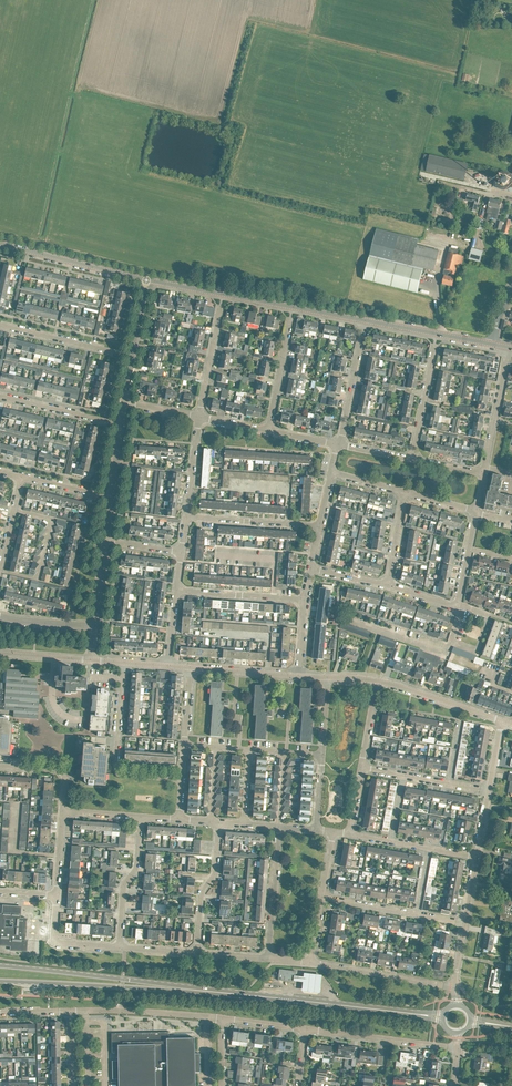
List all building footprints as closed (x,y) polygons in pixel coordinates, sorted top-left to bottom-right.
[(464,180),(468,164),(462,163),(424,154),(421,170),(426,171),(464,180)] [(511,190),(511,180),(510,180),(509,178),(507,176),(506,176),(504,176),(503,176),(503,175),(497,173),(493,187),(511,192),(511,190)] [(476,212),(478,202),(480,197),(468,194),(466,200),(472,202),(470,211),(476,212)] [(462,207),(464,200),(457,198),(455,205),(462,207)] [(493,211),(496,200),(490,199),(488,206),(487,213),(488,213),(486,219),(491,221),(492,218),(493,211)] [(497,220),(500,209),(502,202),(496,200),(493,211),(492,218),(497,220)] [(501,230),(503,222),(497,221),(495,228),(501,230)] [(435,271),(440,251),(417,245),(419,239),(377,229),(370,255),(364,280),(418,293),(424,269),(435,271)] [(455,272),(457,266),(461,267),(464,256),(460,255),(461,250),(449,248),(444,270),(443,275),(444,276),(442,284),(452,286),(454,278),(453,278),(455,272)] [(484,252),(473,248),(470,259),(481,262),(484,252)] [(23,276),(25,268),(21,267),(20,272),(12,270),(13,266),(4,264),(3,271),(12,273),(20,275),(23,276)] [(31,278),(33,270),(26,268),(24,277),(31,278)] [(38,280),(40,271),(33,270),(31,278),(38,280)] [(10,280),(12,273),(3,271),(1,278),(10,280)] [(44,282),(47,273),(40,271),(38,280),(44,282)] [(51,283),(53,274),(47,273),(44,282),(51,283)] [(58,285),(60,276),(53,274),(51,283),(58,285)] [(65,286),(67,277),(60,276),(58,285),(65,286)] [(10,280),(1,278),(0,283),(0,285),(8,287),(10,280)] [(75,289),(77,280),(70,278),(69,284),(68,287),(75,289)] [(82,290),(84,281),(77,280),(75,289),(82,290)] [(88,292),(90,283),(84,281),(82,290),(88,292)] [(95,293),(97,284),(90,283),(88,292),(95,293)] [(102,295),(104,286),(97,284),(95,293),(102,295)] [(8,287),(0,285),(0,292),(7,293),(8,287)] [(125,300),(127,294),(118,292),(118,291),(114,290),(113,294),(111,293),(110,297),(112,297),(116,298),(125,300)] [(72,301),(73,298),(68,297),(68,293),(65,293),(63,299),(67,300),(67,299),(72,301)] [(174,310),(176,300),(168,299),(169,296),(161,295),(160,304),(164,305),(164,306),(165,308),(174,310)] [(124,307),(125,300),(116,298),(112,297),(111,300),(116,301),(115,305),(124,307)] [(178,308),(177,310),(190,313),(190,311),(192,311),(193,304),(192,303),(191,304),(186,303),(187,300),(179,298),(178,304),(178,308)] [(5,300),(0,299),(0,310),(5,311),(6,307),(8,308),(10,301),(5,300)] [(18,302),(16,313),(20,314),(20,312),(23,313),(25,304),(18,302)] [(196,307),(195,311),(203,313),(202,315),(203,315),(208,316),(213,318),(214,318),(215,308),(210,307),(204,306),(205,303),(204,305),(200,304),(200,303),(199,302),(199,304),(197,303),(198,302),(197,302),(196,307)] [(30,314),(32,306),(25,304),(23,313),(30,314)] [(122,314),(124,307),(115,305),(113,312),(122,314)] [(36,316),(39,307),(32,306),(30,314),(36,316)] [(43,317),(45,309),(39,307),(36,316),(43,317)] [(50,319),(52,310),(45,309),(43,317),(50,319)] [(67,323),(69,314),(70,310),(67,309),(66,314),(62,313),(60,321),(67,323)] [(243,321),(244,316),(241,315),(241,314),(242,313),(241,313),(242,310),(234,309),(234,312),(230,311),(230,312),(227,312),(225,319),(232,321),(235,322),(236,318),(240,318),(240,321),(243,321)] [(57,321),(58,315),(59,312),(57,311),(52,310),(50,319),(57,321)] [(121,320),(122,314),(113,312),(110,311),(108,317),(112,318),(121,320)] [(259,326),(261,317),(256,316),(256,313),(250,312),(247,324),(259,326)] [(74,325),(76,316),(69,314),(67,323),(74,325)] [(80,326),(82,317),(76,316),(74,325),(80,326)] [(278,329),(279,321),(274,320),(275,317),(268,316),(266,325),(263,324),(260,337),(264,338),(265,330),(266,327),(278,329)] [(87,328),(89,319),(82,317),(80,326),(87,328)] [(119,326),(121,320),(112,318),(111,324),(119,326)] [(168,325),(169,320),(160,318),(159,323),(156,323),(157,323),(156,328),(155,327),(155,328),(156,329),(156,330),(154,330),(164,332),(165,325),(168,325)] [(94,329),(96,320),(89,319),(87,328),(94,329)] [(309,332),(311,322),(304,321),(304,325),(296,323),(294,334),(302,336),(304,335),(304,332),(305,332),(305,331),(309,332)] [(319,335),(321,328),(317,327),(318,324),(311,322),(309,332),(316,333),(316,334),(319,335)] [(118,333),(119,326),(111,324),(110,327),(106,326),(105,332),(109,333),(109,331),(118,333)] [(205,333),(202,332),(203,326),(198,325),(194,325),(193,330),(195,331),(194,338),(203,340),(202,340),(204,333),(205,333)] [(330,336),(332,327),(325,325),(324,329),(321,328),(319,335),(323,336),(323,334),(330,336)] [(340,339),(341,332),(338,332),(339,328),(332,327),(330,336),(329,339),(336,341),(335,344),(339,345),(340,339)] [(356,336),(351,335),(352,331),(345,329),(345,333),(341,332),(340,339),(343,340),(344,338),(350,340),(350,341),(355,342),(356,336)] [(168,333),(164,332),(154,330),(156,331),(154,338),(153,337),(153,338),(156,338),(155,344),(165,346),(168,333)] [(234,342),(235,335),(232,334),(226,333),(225,340),(234,342)] [(379,345),(381,336),(374,335),(372,343),(372,346),(376,347),(376,344),(379,345)] [(386,346),(388,338),(381,336),(379,345),(386,346)] [(201,347),(202,343),(203,343),(203,342),(202,342),(202,340),(203,340),(194,338),(193,345),(190,345),(189,351),(188,352),(197,354),(197,352),(198,352),(199,347),(202,347),(201,347)] [(394,347),(395,339),(388,338),(386,346),(394,347)] [(15,349),(17,340),(10,339),(8,348),(15,349)] [(401,349),(402,341),(395,339),(394,347),(401,349)] [(408,350),(409,342),(406,341),(406,340),(402,339),(402,341),(401,349),(408,350)] [(21,351),(23,342),(17,340),(15,349),(21,351)] [(232,349),(234,342),(225,340),(223,347),(229,348),(232,349)] [(274,350),(275,343),(270,342),(266,341),(265,345),(261,344),(261,348),(265,348),(274,350)] [(28,352),(30,343),(23,342),(21,351),(28,352)] [(415,351),(416,343),(409,342),(408,350),(414,351),(415,351)] [(34,354),(36,345),(30,343),(28,352),(34,354)] [(423,348),(423,345),(416,343),(415,351),(414,351),(414,354),(425,356),(426,349),(423,348)] [(41,356),(43,347),(36,345),(34,354),(41,356)] [(308,348),(305,347),(296,346),(294,353),(298,353),(297,357),(304,358),(305,355),(306,355),(308,348)] [(48,357),(50,348),(43,347),(41,356),(48,357)] [(164,355),(162,355),(163,349),(152,347),(151,353),(150,352),(150,353),(151,353),(150,357),(149,357),(149,358),(150,358),(150,360),(149,360),(158,362),(162,363),(164,355)] [(55,359),(57,350),(50,348),(48,357),(55,359)] [(272,357),(274,350),(265,348),(261,348),(260,351),(259,354),(254,353),(253,357),(260,358),(261,355),(272,357)] [(451,359),(453,351),(445,349),(444,358),(451,359)] [(64,365),(66,357),(63,356),(64,351),(57,350),(55,359),(62,360),(61,364),(64,365)] [(233,359),(234,356),(247,359),(247,355),(234,353),(227,351),(226,355),(222,354),(221,361),(219,361),(230,363),(231,359),(233,359)] [(458,360),(460,352),(453,351),(451,359),(458,360)] [(196,361),(197,356),(196,356),(197,354),(188,352),(188,354),(187,360),(186,360),(184,367),(188,368),(197,369),(198,369),(196,369),(198,362),(199,362),(196,361)] [(465,362),(467,353),(460,352),(458,360),(465,362)] [(75,365),(77,355),(71,353),(70,358),(66,357),(64,365),(68,366),(69,364),(75,365)] [(345,367),(347,359),(343,359),(344,355),(334,353),(333,360),(337,361),(336,365),(345,367)] [(472,363),(474,353),(471,353),(470,353),(470,354),(467,353),(465,362),(465,365),(468,365),(468,362),(472,363)] [(479,365),(481,356),(478,356),(478,355),(477,354),(474,353),(472,363),(476,364),(475,367),(479,368),(479,365)] [(84,370),(86,362),(83,361),(84,356),(77,355),(75,365),(81,367),(81,369),(84,370)] [(486,366),(488,356),(485,355),(484,356),(484,357),(481,356),(479,365),(479,368),(486,369),(486,366)] [(497,374),(499,363),(494,362),(495,359),(492,358),(491,357),(489,356),(488,356),(486,366),(490,367),(489,372),(497,374)] [(269,371),(271,364),(259,361),(260,358),(253,357),(253,360),(258,361),(256,368),(261,369),(269,371)] [(308,359),(304,358),(297,357),(297,360),(293,359),(292,367),(302,369),(304,363),(307,364),(308,359)] [(380,360),(377,359),(368,357),(367,365),(375,366),(379,367),(380,360)] [(162,376),(163,370),(157,369),(158,362),(149,360),(147,367),(150,368),(149,373),(154,374),(162,376)] [(232,364),(230,363),(219,361),(218,368),(225,369),(228,370),(229,366),(232,366),(232,364)] [(108,371),(110,364),(101,362),(100,366),(96,365),(96,368),(100,369),(108,371)] [(344,373),(345,367),(336,365),(332,364),(330,374),(340,376),(340,372),(344,373)] [(378,371),(374,370),(375,366),(367,365),(366,372),(378,374),(378,375),(385,376),(386,372),(378,371)] [(418,375),(420,368),(407,365),(407,369),(408,369),(407,373),(409,373),(418,375)] [(301,374),(302,369),(292,367),(290,373),(294,374),(293,378),(304,380),(305,375),(301,374)] [(38,376),(40,370),(31,368),(31,370),(36,371),(35,375),(38,376)] [(195,376),(196,372),(197,372),(197,371),(196,371),(196,369),(197,370),(197,369),(188,368),(187,375),(184,374),(183,380),(187,381),(192,382),(193,376),(196,377),(195,376)] [(107,378),(108,371),(100,369),(98,376),(107,378)] [(268,378),(269,371),(261,369),(260,376),(263,377),(268,378)] [(376,381),(378,374),(366,372),(364,379),(366,379),(365,382),(369,383),(370,380),(376,381)] [(453,374),(449,373),(440,372),(439,379),(451,381),(453,374)] [(8,375),(2,373),(0,380),(0,382),(6,383),(8,375)] [(417,382),(418,375),(409,373),(408,380),(417,382)] [(224,389),(225,383),(226,380),(236,382),(236,381),(242,382),(243,376),(240,376),(230,374),(230,377),(218,374),(216,382),(218,382),(217,387),(222,388),(224,389)] [(341,387),(343,380),(339,379),(340,376),(330,374),(327,374),(326,377),(333,378),(332,385),(341,387)] [(13,385),(15,376),(8,375),(6,383),(13,385)] [(20,387),(22,378),(15,376),(13,385),(20,387)] [(105,384),(107,378),(98,376),(97,379),(93,378),(93,381),(97,382),(105,384)] [(27,388),(29,379),(22,378),(20,387),(27,388)] [(303,383),(304,380),(293,378),(293,381),(289,380),(288,387),(297,389),(298,389),(299,384),(301,385),(301,383),(303,383)] [(34,390),(35,384),(36,381),(29,379),(27,388),(34,390)] [(155,397),(157,384),(145,382),(145,380),(141,379),(139,390),(143,390),(142,392),(148,393),(147,396),(148,395),(152,396),(152,397),(153,397),(153,396),(155,396),(154,397),(155,397)] [(450,388),(451,381),(439,379),(437,386),(450,388)] [(415,389),(417,382),(408,380),(405,380),(403,387),(405,387),(404,390),(412,392),(412,389),(415,389)] [(490,389),(491,382),(483,380),(482,388),(490,389)] [(43,392),(45,384),(39,382),(37,390),(43,392)] [(107,386),(105,386),(105,384),(97,382),(95,389),(104,391),(104,390),(106,391),(107,386)] [(265,394),(267,384),(258,382),(256,394),(260,395),(260,393),(265,394)] [(376,388),(371,387),(368,386),(369,383),(365,382),(364,386),(363,385),(361,392),(370,394),(374,395),(376,388)] [(50,394),(52,385),(45,384),(43,392),(50,394)] [(57,395),(59,387),(52,385),(50,394),(57,395)] [(70,398),(72,390),(73,387),(66,385),(66,388),(64,397),(70,398)] [(340,394),(341,387),(332,385),(331,392),(326,391),(326,395),(335,397),(336,393),(340,394)] [(449,393),(450,388),(437,386),(436,393),(444,395),(445,393),(449,393)] [(64,397),(66,388),(59,387),(57,395),(64,397)] [(174,395),(174,392),(167,390),(168,388),(162,387),(161,390),(160,396),(166,397),(165,399),(166,398),(170,399),(170,400),(171,400),(171,399),(173,400),(172,401),(173,401),(174,395)] [(296,392),(297,389),(288,387),(286,394),(290,394),(289,398),(300,400),(301,393),(296,392)] [(489,392),(490,389),(482,388),(477,387),(477,390),(481,391),(480,395),(488,397),(488,396),(490,397),(490,396),(491,393),(490,392),(489,392)] [(102,397),(104,391),(95,389),(94,395),(102,397)] [(77,400),(79,395),(79,392),(72,390),(70,398),(77,400)] [(180,390),(178,399),(184,400),(183,403),(184,402),(188,403),(188,404),(189,404),(189,403),(191,403),(190,404),(191,404),(192,399),(197,400),(198,396),(192,395),(192,394),(191,393),(189,393),(189,394),(188,394),(187,394),(187,392),(186,391),(180,390)] [(413,403),(414,396),(411,395),(412,392),(404,390),(404,394),(405,394),(405,398),(400,397),(399,400),(413,403)] [(368,401),(370,394),(361,392),(360,400),(368,401)] [(443,402),(444,395),(436,393),(434,400),(443,402)] [(102,397),(94,395),(89,394),(88,399),(89,401),(101,404),(102,397)] [(337,407),(339,400),(335,399),(335,397),(326,395),(323,394),(321,404),(337,407)] [(487,404),(488,397),(480,395),(476,394),(474,401),(479,402),(487,404)] [(218,410),(220,401),(213,400),(211,410),(216,411),(217,410),(218,410)] [(371,402),(368,401),(360,400),(359,407),(367,408),(369,409),(371,402)] [(411,410),(413,403),(399,400),(398,403),(403,404),(402,408),(411,410)] [(239,414),(241,405),(237,404),(238,401),(235,401),(234,404),(232,413),(239,414)] [(511,411),(511,408),(507,406),(508,401),(504,401),(502,409),(506,410),(504,416),(510,418),(511,411)] [(232,413),(234,404),(227,402),(225,411),(232,413)] [(486,411),(487,404),(479,402),(477,409),(486,411)] [(253,417),(255,408),(248,406),(246,415),(253,417)] [(446,413),(441,411),(441,408),(435,407),(435,406),(434,407),(433,407),(432,407),(431,407),(431,410),(431,411),(432,411),(432,414),(442,416),(445,416),(446,413)] [(365,416),(367,408),(359,407),(357,414),(365,416)] [(9,419),(11,410),(4,408),(1,421),(4,421),(5,418),(9,419)] [(260,418),(262,409),(255,408),(253,417),(260,418)] [(410,417),(411,410),(402,408),(402,412),(398,411),(397,414),(401,415),(410,417)] [(15,420),(18,412),(11,410),(9,419),(15,420)] [(22,422),(24,413),(18,412),(15,420),(22,422)] [(29,424),(31,415),(24,413),(22,422),(29,424)] [(292,421),(293,414),(290,414),(289,415),(282,413),(281,422),(288,424),(288,420),(292,421)] [(312,425),(314,414),(308,413),(307,419),(303,418),(301,426),(308,428),(309,424),(312,425)] [(301,426),(303,418),(296,416),(297,415),(293,414),(292,421),(295,421),(294,425),(301,426)] [(322,430),(324,422),(319,421),(320,417),(318,414),(315,414),(314,414),(312,425),(316,425),(315,429),(322,430)] [(441,423),(442,416),(432,414),(430,421),(439,423),(441,423)] [(36,425),(38,416),(31,415),(29,424),(36,425)] [(408,424),(410,417),(401,415),(399,422),(408,424)] [(483,424),(484,417),(476,415),(474,423),(483,424)] [(43,427),(45,418),(38,416),(36,425),(43,427)] [(53,429),(55,420),(48,419),(46,427),(53,429)] [(59,431),(61,422),(55,420),(53,429),(59,431)] [(333,429),(334,422),(330,421),(330,423),(324,422),(322,430),(329,432),(329,428),(333,429)] [(437,430),(439,423),(430,421),(429,428),(437,430)] [(66,432),(68,423),(61,422),(59,431),(66,432)] [(73,434),(75,425),(68,423),(66,432),(73,434)] [(360,438),(363,424),(359,423),(358,427),(355,427),(353,437),(360,438)] [(481,431),(483,424),(474,423),(473,430),(481,431)] [(367,440),(369,431),(366,431),(366,426),(363,425),(364,424),(363,424),(360,438),(367,440)] [(98,437),(99,433),(97,432),(98,427),(91,426),(90,431),(89,430),(88,434),(79,432),(80,428),(76,428),(75,434),(77,434),(82,436),(96,439),(97,437),(98,437)] [(480,438),(481,431),(473,430),(472,437),(480,438)] [(374,441),(376,433),(369,431),(367,440),(374,441)] [(382,442),(383,434),(376,433),(374,441),(382,442)] [(389,444),(390,436),(383,434),(382,442),(389,444)] [(396,445),(397,437),(397,436),(391,434),(391,436),(390,436),(389,444),(392,445),(392,446),(395,446),(396,445)] [(95,445),(96,439),(82,436),(82,439),(87,440),(86,443),(95,445)] [(403,447),(405,438),(397,437),(396,445),(403,447)] [(474,448),(475,444),(478,445),(479,440),(472,438),(471,441),(470,447),(467,460),(475,461),(475,460),(476,461),(477,459),(475,458),(477,453),(474,452),(475,449),(474,448)] [(432,453),(434,444),(434,442),(432,442),(432,441),(427,440),(427,441),(423,440),(422,447),(426,448),(425,451),(432,453)] [(93,452),(95,445),(86,443),(84,450),(93,452)] [(446,455),(449,443),(446,443),(445,446),(441,446),(439,454),(446,455)] [(453,457),(455,448),(452,448),(452,444),(449,443),(446,455),(453,457)] [(7,455),(9,446),(3,444),(1,453),(7,455)] [(439,454),(441,446),(434,444),(432,453),(439,454)] [(461,458),(463,446),(460,445),(459,449),(455,448),(453,457),(461,458)] [(14,456),(16,448),(9,446),(7,455),(14,456)] [(146,455),(147,447),(139,446),(139,448),(136,447),(135,449),(135,452),(135,454),(139,454),(139,455),(146,455)] [(160,456),(161,448),(158,448),(157,446),(154,446),(154,447),(153,456),(153,459),(160,460),(160,456)] [(467,460),(470,447),(463,446),(461,458),(467,460)] [(21,458),(23,449),(16,448),(14,456),(21,458)] [(174,462),(175,449),(168,448),(168,457),(167,461),(174,462)] [(211,455),(212,449),(209,449),(209,448),(207,448),(207,449),(204,449),(203,457),(211,457),(211,455)] [(27,459),(30,451),(23,449),(21,458),(27,459)] [(182,458),(183,450),(175,449),(174,462),(178,462),(178,458),(182,458)] [(93,454),(93,452),(84,450),(83,456),(92,459),(93,459),(94,455),(93,454)] [(232,459),(233,451),(225,450),(225,453),(224,453),(224,454),(225,454),(224,458),(232,459)] [(34,461),(36,456),(36,452),(30,451),(27,459),(34,461)] [(240,459),(240,451),(233,451),(232,459),(240,459)] [(248,460),(248,452),(240,451),(240,459),(239,466),(244,466),(244,460),(248,460)] [(255,460),(256,453),(248,452),(248,460),(255,460)] [(45,463),(47,455),(40,453),(38,462),(45,463)] [(51,465),(53,456),(54,454),(51,453),(51,456),(47,455),(45,463),(51,465)] [(263,461),(264,453),(256,453),(255,460),(263,461)] [(271,462),(271,454),(264,453),(263,461),(271,462)] [(279,462),(279,454),(271,454),(271,462),(279,462)] [(286,463),(287,455),(279,454),(279,462),(286,463)] [(294,463),(295,455),(287,455),(286,463),(294,463)] [(302,464),(302,456),(295,455),(294,463),(302,464)] [(58,467),(60,458),(53,456),(51,465),(58,467)] [(90,465),(92,459),(83,456),(81,463),(90,465)] [(310,461),(310,460),(310,457),(302,456),(302,464),(310,464),(310,461)] [(211,465),(211,457),(203,457),(203,464),(211,465)] [(65,468),(66,463),(67,459),(60,458),(58,467),(65,468)] [(88,472),(90,465),(81,463),(80,470),(88,472)] [(210,473),(211,465),(203,464),(202,472),(210,473)] [(147,477),(148,470),(137,469),(136,476),(147,477)] [(209,480),(210,473),(202,472),(202,480),(209,480)] [(182,478),(183,474),(172,473),(172,480),(180,482),(180,479),(181,479),(182,478)] [(509,498),(510,496),(503,495),(502,500),(497,499),(498,494),(500,494),(501,488),(500,488),(501,482),(502,483),(504,476),(492,474),(489,491),(487,491),(483,509),(495,511),(497,502),(501,503),(501,506),(511,508),(511,498),(509,498)] [(148,481),(149,477),(147,477),(136,476),(136,479),(134,479),(134,482),(135,483),(144,484),(144,480),(148,481)] [(311,485),(311,477),(309,477),(307,477),(304,477),(303,485),(311,485)] [(179,489),(180,482),(172,480),(171,488),(179,489)] [(209,488),(209,480),(202,480),(201,488),(204,488),(205,489),(205,488),(209,488)] [(143,491),(144,484),(135,483),(134,490),(143,491)] [(310,493),(311,485),(303,485),(302,492),(310,493)] [(178,496),(179,489),(171,488),(168,487),(167,494),(178,496)] [(342,507),(344,498),(347,489),(341,487),(340,489),(339,488),(338,489),(337,492),(338,493),(339,493),(338,496),(342,497),(340,504),(336,503),(335,508),(341,509),(342,507)] [(33,500),(35,491),(29,489),(26,498),(33,500)] [(147,492),(143,491),(134,490),(133,497),(142,498),(145,499),(146,495),(147,495),(147,492)] [(355,501),(358,492),(352,490),(349,499),(355,501)] [(40,501),(42,492),(35,491),(33,500),(40,501)] [(46,503),(48,494),(42,492),(40,501),(46,503)] [(310,501),(310,493),(302,492),(302,500),(310,501)] [(54,495),(55,496),(55,494),(51,493),(50,494),(48,494),(46,503),(53,504),(54,495)] [(366,504),(369,494),(363,493),(360,502),(366,504)] [(59,506),(61,497),(59,496),(59,495),(55,494),(55,496),(54,495),(53,504),(59,506)] [(177,503),(178,496),(167,494),(166,502),(169,502),(177,503)] [(373,506),(376,495),(374,494),(374,496),(370,495),(367,507),(372,508),(373,506)] [(382,496),(376,495),(373,506),(379,507),(381,498),(382,496)] [(66,507),(68,499),(61,497),(59,506),(66,507)] [(141,503),(142,498),(133,497),(132,504),(146,506),(146,503),(141,503)] [(72,509),(74,500),(68,499),(66,507),(65,511),(71,512),(72,509)] [(395,505),(391,504),(392,501),(386,499),(384,508),(384,509),(384,511),(392,514),(395,505)] [(78,510),(80,502),(74,500),(72,509),(78,510)] [(207,509),(208,501),(200,500),(200,504),(199,504),(199,505),(200,505),(199,508),(207,509)] [(309,509),(310,501),(302,500),(301,508),(309,509)] [(215,510),(216,502),(208,501),(207,509),(215,510)] [(89,513),(90,506),(87,505),(87,503),(80,502),(78,510),(78,513),(84,515),(85,512),(89,513)] [(176,510),(177,503),(169,502),(168,506),(164,505),(164,508),(168,509),(176,510)] [(223,510),(223,502),(216,502),(215,510),(223,510)] [(231,511),(231,503),(223,502),(223,510),(231,511)] [(238,511),(239,503),(231,503),(231,511),(238,511)] [(246,512),(247,504),(239,503),(238,511),(246,512)] [(145,513),(146,506),(132,504),(131,512),(145,513)] [(254,512),(254,505),(247,504),(246,512),(254,512)] [(261,513),(262,505),(254,505),(254,512),(261,513)] [(269,514),(270,506),(262,505),(261,513),(269,514)] [(277,514),(278,506),(270,506),(269,514),(277,514)] [(285,511),(285,507),(278,506),(277,514),(285,515),(285,512),(286,512),(286,511),(285,511)] [(412,526),(414,516),(417,507),(411,506),(409,515),(411,516),(409,523),(406,523),(405,526),(411,528),(412,526)] [(309,516),(309,509),(301,508),(301,516),(304,516),(304,517),(305,517),(305,516),(309,516)] [(175,517),(176,512),(176,510),(168,509),(167,516),(175,517)] [(425,519),(427,512),(428,510),(422,509),(421,512),(420,518),(425,519)] [(436,522),(439,513),(439,512),(433,510),(433,512),(431,521),(436,522)] [(444,524),(446,515),(446,514),(441,512),(437,526),(440,526),(441,523),(444,524)] [(448,528),(449,526),(451,517),(452,517),(452,515),(446,514),(446,515),(444,524),(446,525),(446,527),(448,528)] [(30,525),(31,518),(23,516),(21,523),(30,525)] [(347,524),(349,519),(345,518),(335,516),(334,521),(343,523),(347,524)] [(463,533),(466,524),(462,523),(463,520),(457,518),(454,527),(460,529),(459,532),(463,533)] [(56,523),(58,526),(62,527),(62,528),(63,529),(65,522),(57,520),(56,523)] [(136,536),(137,527),(138,523),(134,522),(134,527),(130,526),(129,535),(136,536)] [(35,526),(30,525),(21,523),(20,530),(28,532),(29,529),(34,530),(35,526)] [(80,532),(82,525),(73,523),(71,530),(80,532)] [(143,536),(144,528),(141,528),(141,523),(138,523),(137,527),(136,536),(143,536)] [(152,526),(151,529),(150,537),(158,538),(159,530),(159,527),(152,526)] [(173,535),(173,532),(170,531),(171,526),(166,526),(166,527),(165,539),(172,540),(172,537),(173,537),(173,536),(173,535)] [(226,535),(226,527),(218,526),(218,529),(217,530),(218,530),(218,534),(226,535)] [(165,539),(166,527),(163,527),(162,530),(159,530),(158,538),(165,539)] [(233,535),(234,528),(226,527),(226,535),(233,535)] [(150,537),(151,529),(144,528),(143,536),(150,537)] [(241,536),(242,528),(234,528),(233,535),(241,536)] [(249,537),(249,529),(242,528),(241,536),(249,537)] [(205,535),(205,530),(201,530),(202,529),(200,529),(197,529),(197,537),(205,538),(208,538),(208,539),(212,540),(212,537),(208,536),(205,535)] [(257,537),(257,529),(249,529),(249,537),(257,537)] [(264,538),(265,530),(257,529),(257,537),(264,538)] [(27,536),(28,532),(20,530),(19,530),(18,531),(18,533),(19,534),(18,537),(27,539),(31,540),(32,537),(27,536)] [(79,539),(80,532),(71,530),(68,530),(67,536),(70,537),(79,539)] [(272,538),(273,530),(265,530),(264,538),(272,538)] [(279,543),(280,539),(280,531),(273,530),(272,538),(275,538),(275,542),(279,543)] [(288,539),(288,531),(280,531),(280,539),(288,539)] [(296,536),(296,535),(296,532),(288,531),(288,539),(295,540),(296,536)] [(339,542),(341,536),(330,534),(329,536),(331,536),(330,540),(339,542)] [(25,546),(27,539),(18,537),(16,544),(25,546)] [(77,546),(79,539),(70,537),(68,544),(77,546)] [(204,545),(205,538),(197,537),(196,545),(204,545)] [(24,552),(25,546),(16,544),(15,550),(24,552)] [(76,553),(77,546),(68,544),(66,550),(76,553)] [(204,553),(204,545),(196,545),(196,553),(204,553)] [(22,559),(24,552),(15,550),(13,557),(22,559)] [(74,559),(76,553),(66,550),(65,557),(74,559)] [(203,561),(204,553),(196,553),(195,561),(198,561),(199,561),(203,561)] [(297,562),(297,554),(294,554),(294,553),(293,553),(293,554),(289,554),(289,562),(297,562)] [(132,567),(133,556),(126,555),(126,558),(121,558),(120,566),(125,567),(125,566),(132,567)] [(139,568),(139,566),(141,557),(133,556),(132,567),(139,568)] [(339,559),(336,559),(325,556),(325,558),(326,558),(325,562),(338,565),(339,559)] [(21,562),(22,559),(13,557),(12,564),(20,566),(26,567),(27,564),(21,562)] [(73,566),(74,559),(65,557),(63,564),(73,566)] [(147,567),(148,558),(141,557),(139,566),(143,566),(143,570),(146,570),(147,567)] [(483,568),(485,558),(485,557),(481,557),(481,558),(479,557),(478,561),(473,560),(471,570),(476,571),(477,570),(478,570),(480,568),(483,568)] [(491,574),(493,564),(490,564),(491,560),(489,559),(489,558),(485,557),(485,558),(483,568),(489,570),(488,573),(491,574)] [(154,567),(155,559),(148,558),(147,567),(154,567)] [(161,568),(162,560),(155,559),(154,567),(161,568)] [(168,569),(169,561),(162,560),(161,568),(164,569),(163,570),(164,572),(167,572),(168,571),(168,569)] [(501,572),(503,562),(504,561),(500,560),(500,561),(497,561),(497,565),(493,564),(491,574),(495,574),(495,571),(501,572)] [(508,572),(510,563),(507,563),(507,562),(504,561),(503,562),(501,572),(507,573),(507,577),(510,578),(511,572),(508,572)] [(296,570),(297,562),(289,562),(288,569),(296,570)] [(73,566),(63,564),(60,563),(58,570),(71,573),(73,566)] [(19,573),(20,566),(12,564),(10,571),(19,573)] [(379,575),(382,566),(376,564),(373,573),(379,575)] [(33,577),(37,571),(35,569),(31,569),(30,569),(29,576),(33,577)] [(295,578),(296,570),(288,569),(286,569),(285,577),(287,577),(295,578)] [(70,580),(71,573),(58,570),(57,577),(60,578),(70,580)] [(405,582),(407,573),(402,571),(399,580),(405,582)] [(50,575),(50,574),(47,574),(43,573),(41,581),(49,583),(51,576),(50,576),(50,575)] [(410,584),(413,575),(407,573),(405,582),(410,584)] [(201,583),(202,575),(194,574),(194,578),(193,578),(193,579),(194,579),(193,582),(201,583)] [(209,583),(210,576),(202,575),(201,583),(209,583)] [(416,586),(419,576),(413,575),(410,584),(416,586)] [(217,584),(217,576),(210,576),(209,583),(217,584)] [(225,585),(225,577),(217,576),(217,584),(225,585)] [(421,587),(424,578),(419,576),(416,586),(421,587)] [(232,585),(233,577),(225,577),(225,585),(232,585)] [(240,586),(241,578),(233,577),(232,585),(240,586)] [(295,586),(295,578),(287,577),(287,585),(291,585),(291,586),(292,586),(292,585),(295,586)] [(68,587),(70,580),(60,578),(59,585),(68,587)] [(130,586),(131,579),(123,578),(122,585),(130,586)] [(248,586),(248,579),(241,578),(240,586),(248,586)] [(256,587),(256,579),(248,579),(248,586),(256,587)] [(263,588),(264,580),(256,579),(256,587),(263,588)] [(37,587),(38,582),(31,580),(30,586),(30,587),(37,588),(37,587)] [(271,584),(272,580),(264,580),(263,588),(271,588),(271,585),(272,585),(272,584),(271,584)] [(166,591),(167,584),(158,583),(157,590),(166,591)] [(333,593),(334,586),(323,584),(322,589),(321,588),(320,594),(329,595),(330,592),(333,593)] [(129,594),(130,589),(133,590),(133,587),(130,586),(122,585),(121,592),(129,594)] [(11,602),(13,594),(14,589),(7,587),(4,600),(11,602)] [(68,589),(59,587),(58,589),(58,592),(63,594),(66,595),(68,589)] [(440,597),(441,593),(447,594),(448,589),(439,587),(438,592),(432,591),(432,594),(440,597)] [(474,604),(478,593),(472,591),(474,588),(471,587),(470,589),(466,588),(465,595),(470,597),(469,601),(471,602),(474,604)] [(18,603),(20,595),(17,594),(18,590),(14,589),(13,594),(11,602),(18,603)] [(165,598),(166,591),(157,590),(155,589),(154,597),(156,597),(165,598)] [(351,599),(353,590),(348,589),(347,592),(343,591),(341,600),(345,601),(346,598),(351,599)] [(129,601),(129,594),(121,592),(120,600),(129,601)] [(485,603),(485,601),(487,597),(488,594),(488,593),(485,592),(484,596),(478,593),(474,604),(478,605),(478,604),(480,605),(482,602),(485,603)] [(32,608),(34,599),(31,598),(32,593),(28,593),(27,597),(25,605),(26,605),(25,607),(32,608)] [(489,609),(494,596),(488,594),(487,597),(485,601),(485,603),(483,606),(486,607),(485,608),(489,609)] [(25,605),(27,597),(20,595),(18,603),(25,605)] [(386,608),(389,599),(388,598),(388,597),(387,596),(385,595),(384,596),(384,597),(381,606),(386,608)] [(199,610),(195,610),(196,596),(188,596),(188,602),(187,602),(184,602),(183,610),(195,611),(195,613),(198,613),(199,610)] [(496,608),(499,601),(500,598),(494,596),(489,609),(493,611),(493,610),(495,611),(496,608)] [(164,605),(165,598),(156,597),(155,604),(164,605)] [(502,610),(505,600),(500,598),(499,601),(496,608),(498,608),(498,609),(502,610)] [(40,608),(41,600),(34,599),(32,608),(39,610),(39,608),(40,608)] [(53,612),(55,603),(56,599),(53,599),(52,603),(48,602),(46,610),(53,612)] [(61,613),(63,605),(59,604),(60,600),(56,599),(55,603),(53,612),(61,613)] [(392,609),(395,600),(389,599),(386,608),(392,609)] [(46,610),(48,602),(41,600),(40,608),(46,610)] [(128,608),(129,601),(120,600),(119,607),(128,608)] [(206,619),(207,608),(212,608),(212,600),(205,600),(204,603),(204,604),(203,619),(206,619)] [(219,612),(220,601),(212,600),(212,608),(216,609),(216,613),(218,613),(218,612),(219,612)] [(397,611),(400,602),(395,600),(392,609),(397,611)] [(508,612),(511,602),(505,600),(502,610),(505,612),(505,611),(508,612)] [(227,613),(228,601),(220,601),(219,612),(218,612),(218,613),(218,616),(220,616),(221,613),(227,613)] [(235,613),(236,602),(228,601),(227,613),(233,614),(234,613),(235,613)] [(243,611),(243,603),(236,602),(235,613),(234,613),(233,614),(233,617),(236,617),(236,614),(239,614),(239,610),(243,611)] [(258,614),(259,604),(258,603),(255,602),(255,604),(251,603),(250,613),(250,615),(249,615),(249,618),(251,619),(252,615),(254,615),(254,614),(258,614)] [(402,613),(405,604),(400,602),(397,611),(402,613)] [(163,612),(164,605),(155,604),(151,603),(151,607),(155,607),(155,611),(163,612)] [(250,613),(251,603),(243,603),(243,611),(243,613),(250,613)] [(266,612),(266,604),(259,604),(258,614),(258,616),(264,616),(266,616),(266,612)] [(274,613),(274,605),(266,604),(266,612),(274,613)] [(408,615),(411,606),(405,604),(402,613),(408,615)] [(281,617),(281,613),(282,606),(274,605),(274,613),(277,613),(277,617),(280,617),(281,617)] [(289,614),(290,610),(290,609),(290,606),(282,606),(281,613),(285,614),(285,615),(286,616),(288,616),(289,616),(289,614)] [(413,616),(416,607),(411,606),(408,615),(413,616)] [(127,615),(128,608),(119,607),(118,614),(127,615)] [(420,619),(423,610),(418,608),(415,617),(420,619)] [(195,615),(195,613),(195,611),(183,610),(183,618),(191,618),(191,614),(195,615)] [(426,621),(429,612),(423,610),(420,619),(426,621)] [(162,619),(163,612),(155,611),(154,618),(162,619)] [(431,622),(434,613),(429,612),(426,621),(431,622)] [(436,624),(439,615),(434,613),(431,622),(434,623),(432,627),(435,628),(437,624),(436,624)] [(130,615),(127,615),(118,614),(117,621),(129,623),(130,615)] [(442,626),(445,617),(439,615),(436,624),(437,624),(442,626)] [(450,632),(453,623),(449,622),(450,619),(445,617),(442,626),(447,628),(446,631),(450,632)] [(163,624),(162,622),(162,619),(154,618),(150,618),(150,621),(153,622),(153,626),(163,627),(163,624)] [(194,618),(191,618),(183,618),(182,625),(193,626),(193,628),(194,628),(197,628),(197,625),(193,625),(194,618)] [(502,629),(504,624),(494,620),(492,625),(502,629)] [(194,630),(194,628),(193,628),(193,626),(182,625),(181,633),(184,633),(184,634),(185,634),(190,634),(190,630),(194,630)] [(500,634),(502,629),(492,625),(490,630),(500,634)] [(290,636),(291,628),(288,628),(288,627),(287,627),(287,628),(283,627),(283,636),(290,636)] [(347,633),(339,630),(339,636),(345,638),(347,633)] [(498,639),(500,634),(490,630),(488,635),(498,639)] [(496,644),(498,639),(488,635),(486,640),(496,644)] [(290,644),(290,636),(283,636),(282,643),(290,644)] [(121,651),(122,642),(122,639),(111,638),(110,646),(114,646),(114,650),(121,651)] [(136,652),(137,639),(130,639),(129,643),(129,651),(136,652)] [(494,649),(496,644),(486,640),(485,645),(494,649)] [(203,657),(204,649),(204,645),(205,645),(206,642),(203,641),(203,645),(200,645),(200,649),(196,648),(195,656),(203,657)] [(219,658),(219,650),(220,646),(221,646),(221,643),(219,642),(218,647),(212,646),(211,649),(211,657),(219,658)] [(188,656),(188,648),(181,647),(181,644),(176,643),(176,651),(179,651),(179,652),(180,652),(180,655),(188,656)] [(289,652),(290,644),(282,643),(281,651),(289,652)] [(195,656),(196,648),(190,648),(190,644),(189,644),(188,648),(188,656),(195,656)] [(211,657),(211,649),(208,649),(208,645),(205,645),(204,645),(204,649),(203,657),(211,657)] [(250,660),(250,652),(250,649),(252,649),(252,645),(249,645),(249,648),(247,647),(247,652),(243,652),(242,660),(250,660)] [(359,653),(346,649),(347,646),(343,645),(340,652),(344,654),(343,657),(348,659),(347,660),(350,661),(351,660),(356,662),(359,653)] [(492,654),(494,649),(485,645),(483,650),(492,654)] [(226,659),(227,651),(227,648),(221,647),(221,646),(220,646),(219,650),(219,658),(226,659)] [(234,659),(235,651),(235,648),(234,648),(227,647),(227,648),(227,651),(226,659),(234,659)] [(274,662),(275,652),(278,652),(278,651),(278,649),(274,649),(270,649),(269,662),(274,662)] [(266,657),(266,654),(266,650),(258,650),(258,653),(257,661),(265,661),(265,658),(266,658),(266,657)] [(490,659),(492,654),(483,650),(481,655),(490,659)] [(242,660),(243,652),(235,651),(234,659),(242,660)] [(289,659),(289,652),(281,651),(281,659),(285,659),(285,660),(286,660),(286,659),(289,659)] [(377,663),(381,654),(375,651),(370,666),(381,670),(383,665),(377,663)] [(257,661),(258,653),(250,652),(250,660),(257,661)] [(322,659),(323,654),(313,653),(313,659),(316,659),(316,663),(325,664),(325,659),(322,659)] [(400,672),(404,660),(401,659),(400,663),(396,661),(395,664),(393,669),(400,672)] [(407,660),(407,661),(404,660),(400,672),(407,674),(408,670),(410,671),(413,664),(411,661),(407,660)] [(423,674),(426,667),(422,666),(421,670),(417,668),(416,672),(414,677),(421,679),(423,674)] [(86,689),(87,679),(72,677),(73,667),(62,667),(62,677),(57,676),(56,687),(66,688),(65,693),(76,693),(76,688),(86,689)] [(35,699),(35,692),(36,692),(37,679),(21,678),(21,677),(20,677),(21,671),(8,670),(7,683),(6,690),(5,710),(15,711),(14,717),(37,719),(38,699),(35,699)] [(152,677),(145,677),(145,678),(141,678),(141,674),(144,674),(144,671),(136,670),(136,673),(132,673),(131,680),(147,681),(152,682),(152,677)] [(435,671),(432,670),(431,673),(428,682),(435,684),(438,676),(439,673),(435,672),(435,671)] [(181,684),(181,677),(177,676),(177,673),(170,673),(170,676),(171,676),(171,680),(167,680),(160,680),(160,682),(167,683),(171,683),(181,684)] [(441,677),(438,676),(435,684),(442,687),(445,678),(446,675),(443,674),(441,677)] [(485,681),(485,680),(480,678),(477,688),(481,690),(482,690),(484,684),(485,681)] [(452,690),(453,687),(451,686),(453,680),(449,679),(446,687),(444,693),(450,695),(452,690)] [(221,737),(224,705),(228,706),(228,700),(224,700),(224,702),(221,702),(222,681),(221,681),(220,682),(211,682),(209,704),(213,705),(210,736),(221,737)] [(264,712),(266,684),(265,684),(264,686),(255,685),(253,715),(256,715),(255,739),(265,740),(267,716),(272,716),(272,711),(267,710),(267,712),(264,712)] [(467,695),(465,700),(472,703),(473,699),(473,700),(473,698),(476,689),(468,687),(467,690),(465,695),(467,695)] [(311,743),(313,712),(318,712),(318,707),(314,706),(313,708),(310,708),(312,688),(310,688),(310,689),(301,688),(299,711),(302,711),(300,743),(311,743)] [(112,702),(112,697),(109,696),(109,695),(109,693),(108,692),(107,691),(106,691),(104,691),(104,689),(101,689),(97,689),(97,695),(92,695),(92,700),(92,707),(91,707),(91,712),(91,714),(90,714),(90,719),(91,719),(90,726),(89,726),(89,731),(97,732),(97,736),(101,736),(101,732),(109,733),(110,728),(109,728),(109,721),(110,721),(110,716),(107,716),(108,713),(111,713),(111,708),(110,708),(111,702),(112,702)] [(482,706),(486,696),(480,694),(477,704),(482,706)] [(488,708),(491,698),(486,696),(482,706),(488,708)] [(494,710),(497,700),(491,698),(488,708),(494,710)] [(499,712),(503,702),(497,700),(494,710),(499,712)] [(505,714),(508,704),(503,702),(499,712),(505,714)] [(392,724),(393,717),(396,717),(396,713),(388,712),(387,716),(383,715),(382,722),(392,724)] [(416,727),(417,718),(410,716),(410,720),(407,719),(406,724),(409,725),(408,726),(416,727)] [(20,722),(9,722),(9,718),(0,717),(0,755),(18,756),(20,722)] [(422,729),(424,719),(417,718),(416,727),(422,729)] [(429,730),(431,720),(424,719),(422,729),(429,730)] [(436,731),(438,721),(431,720),(429,730),(436,731)] [(443,732),(445,723),(438,721),(436,731),(443,732)] [(390,730),(392,724),(382,722),(381,729),(390,730)] [(450,734),(452,724),(445,723),(443,732),(450,734)] [(389,738),(390,730),(381,729),(379,736),(389,738)] [(488,738),(489,731),(480,729),(478,736),(488,738)] [(106,786),(109,752),(104,751),(105,748),(95,747),(95,744),(91,744),(91,737),(78,735),(78,736),(77,736),(77,737),(73,776),(84,777),(84,780),(84,781),(85,782),(85,783),(86,784),(87,784),(88,784),(88,785),(93,785),(106,786)] [(487,745),(488,738),(478,736),(477,743),(487,745)] [(486,751),(487,745),(477,743),(476,750),(486,751)] [(382,761),(384,752),(377,750),(375,760),(382,761)] [(484,758),(486,751),(476,750),(475,757),(484,758)] [(389,763),(391,753),(384,752),(382,761),(389,763)] [(396,764),(397,754),(391,753),(389,763),(396,764)] [(403,765),(404,755),(397,754),(396,764),(403,765)] [(416,767),(418,758),(414,757),(414,754),(412,754),(411,757),(409,766),(412,767),(412,768),(416,769),(416,767)] [(409,766),(411,757),(404,755),(403,765),(409,766)] [(433,768),(434,759),(427,757),(425,767),(433,768)] [(447,771),(448,761),(449,758),(442,757),(441,760),(439,770),(447,771)] [(483,765),(484,758),(475,757),(473,763),(483,765)] [(423,769),(425,759),(418,758),(416,767),(423,769)] [(439,770),(441,760),(434,759),(433,768),(439,770)] [(482,772),(483,765),(473,763),(472,770),(482,772)] [(481,779),(482,772),(472,770),(471,777),(481,779)] [(8,777),(0,776),(0,786),(5,787),(5,791),(8,791),(8,787),(7,787),(8,777)] [(15,787),(15,777),(8,777),(7,787),(8,787),(15,787)] [(22,788),(23,778),(15,777),(15,787),(21,788),(21,792),(24,792),(24,788),(22,788)] [(30,788),(31,779),(23,778),(22,788),(24,788),(30,788)] [(380,787),(381,780),(372,778),(370,786),(380,787)] [(53,791),(54,783),(51,783),(48,783),(44,783),(44,791),(53,791)] [(379,794),(380,787),(370,786),(369,792),(379,794)] [(411,799),(413,789),(406,788),(403,799),(411,801),(411,799)] [(418,800),(419,790),(413,789),(411,799),(418,800)] [(425,800),(426,792),(419,790),(418,800),(425,802),(425,800)] [(53,799),(53,791),(44,791),(43,797),(39,796),(39,799),(43,800),(43,798),(53,799)] [(432,801),(433,792),(426,791),(426,792),(425,800),(432,801)] [(378,801),(379,794),(369,792),(368,799),(378,801)] [(438,803),(440,793),(433,792),(432,801),(438,803)] [(446,804),(447,794),(440,793),(438,803),(446,804)] [(452,805),(454,796),(447,794),(446,804),(452,805)] [(459,806),(461,797),(454,796),(452,805),(459,806)] [(466,808),(468,798),(461,797),(459,806),(466,808)] [(52,807),(53,799),(43,798),(43,800),(43,806),(52,807)] [(474,804),(475,799),(468,798),(466,808),(473,809),(476,809),(476,810),(477,805),(474,804)] [(376,808),(378,801),(368,799),(367,806),(376,808)] [(52,815),(52,807),(43,806),(42,812),(38,812),(38,815),(42,815),(42,814),(52,815)] [(375,815),(376,808),(367,806),(365,813),(375,815)] [(374,822),(375,815),(365,813),(364,820),(374,822)] [(52,818),(52,815),(42,814),(42,815),(41,822),(51,822),(53,822),(53,818),(52,818)] [(373,829),(374,822),(364,820),(363,827),(373,829)] [(470,829),(471,822),(461,820),(460,828),(470,829)] [(81,829),(81,821),(74,821),(73,832),(81,833),(81,829)] [(88,834),(89,822),(81,821),(81,829),(85,829),(84,833),(88,834)] [(51,830),(51,822),(41,822),(41,825),(38,825),(38,828),(37,828),(37,831),(41,831),(41,829),(51,830)] [(96,830),(97,822),(89,822),(88,834),(92,834),(93,830),(96,830)] [(104,831),(105,823),(97,822),(96,830),(104,831)] [(405,833),(406,824),(399,822),(398,832),(405,833)] [(112,832),(112,824),(105,823),(104,831),(112,832)] [(120,832),(120,830),(120,824),(112,824),(112,832),(119,832),(120,832)] [(412,835),(413,825),(406,824),(405,833),(412,835)] [(418,836),(420,826),(413,825),(412,835),(418,836)] [(155,838),(156,827),(148,826),(147,838),(155,838)] [(425,837),(427,827),(420,826),(418,836),(425,837)] [(163,835),(163,827),(156,827),(155,838),(155,835),(163,835)] [(171,836),(171,828),(163,827),(163,835),(163,839),(167,839),(167,835),(171,836)] [(432,838),(434,828),(427,827),(425,837),(432,838)] [(178,836),(179,828),(171,828),(171,836),(175,836),(174,839),(178,840),(178,836)] [(186,837),(187,829),(179,828),(178,836),(186,837)] [(439,839),(441,830),(434,828),(432,838),(439,839)] [(468,836),(470,829),(460,828),(459,834),(468,836)] [(50,834),(51,830),(41,829),(41,831),(40,837),(50,838),(52,838),(52,834),(50,834)] [(194,837),(195,830),(187,829),(186,837),(194,837)] [(233,840),(233,833),(226,832),(225,844),(229,845),(230,840),(233,840)] [(240,843),(240,841),(241,833),(233,833),(233,840),(232,847),(236,848),(237,843),(240,843)] [(248,845),(249,834),(241,833),(240,841),(245,841),(245,845),(248,845)] [(256,842),(257,834),(249,834),(248,845),(253,845),(253,842),(256,842)] [(264,847),(265,835),(257,834),(256,842),(260,843),(260,846),(264,847)] [(467,843),(468,836),(459,834),(457,842),(467,843)] [(49,846),(50,838),(40,837),(40,843),(36,843),(36,846),(40,846),(40,845),(49,846)] [(49,853),(49,846),(40,845),(40,846),(40,848),(38,849),(38,852),(49,853)] [(353,854),(354,847),(344,845),(343,852),(353,854)] [(81,853),(81,846),(72,846),(71,854),(81,854),(81,853)] [(372,858),(374,848),(367,847),(365,857),(372,858)] [(118,859),(118,852),(115,851),(115,848),(108,848),(107,858),(118,859)] [(379,859),(381,849),(374,848),(372,858),(379,859)] [(386,860),(388,851),(381,849),(379,859),(386,860)] [(161,852),(157,852),(150,851),(150,854),(146,854),(145,861),(156,862),(156,855),(161,855),(161,852)] [(393,862),(395,852),(388,851),(386,860),(393,862)] [(351,860),(353,854),(343,852),(342,859),(351,860)] [(400,863),(402,853),(395,852),(393,862),(400,863)] [(80,862),(81,856),(85,856),(85,853),(81,853),(81,854),(71,854),(71,861),(80,862)] [(196,865),(196,858),(192,857),(193,854),(179,853),(179,856),(185,857),(185,864),(196,865)] [(407,864),(409,854),(402,853),(400,863),(407,864)] [(414,865),(415,855),(409,854),(407,864),(414,865)] [(421,867),(423,857),(415,855),(414,865),(421,867)] [(238,861),(239,858),(228,857),(228,860),(224,860),(223,867),(234,868),(234,861),(238,861)] [(510,866),(511,859),(499,857),(498,864),(501,865),(500,870),(505,871),(506,865),(510,866)] [(117,867),(118,859),(107,858),(107,863),(101,863),(100,868),(103,868),(113,869),(113,867),(117,867)] [(350,868),(351,860),(342,859),(340,866),(350,868)] [(268,868),(268,860),(261,860),(260,867),(268,868)] [(80,868),(80,862),(71,861),(70,869),(79,870),(80,868)] [(155,869),(156,862),(145,861),(145,869),(149,869),(148,872),(155,872),(160,873),(160,869),(155,869)] [(462,871),(463,863),(454,862),(452,869),(462,871)] [(195,873),(196,865),(185,864),(184,871),(179,871),(178,874),(191,875),(191,872),(195,873)] [(38,873),(37,873),(37,869),(40,869),(40,865),(37,865),(37,868),(35,868),(35,873),(31,873),(30,882),(38,883),(38,873)] [(14,881),(15,872),(9,871),(9,867),(6,867),(6,871),(7,871),(7,881),(14,881)] [(233,875),(234,868),(223,867),(223,875),(227,875),(226,878),(238,879),(238,875),(233,875)] [(267,876),(268,868),(260,867),(259,875),(267,876)] [(30,882),(31,873),(25,872),(25,869),(22,868),(21,872),(23,872),(22,882),(30,882)] [(79,878),(79,871),(84,871),(84,869),(80,868),(79,870),(70,869),(69,877),(79,878)] [(116,880),(117,873),(113,872),(113,869),(103,868),(102,872),(109,872),(109,879),(116,880)] [(46,884),(46,874),(40,873),(40,869),(37,869),(37,873),(38,873),(38,883),(46,884)] [(461,877),(462,871),(452,869),(451,876),(461,877)] [(23,872),(21,872),(15,872),(14,881),(22,882),(23,872)] [(142,882),(144,882),(151,882),(152,876),(160,876),(160,873),(155,872),(148,872),(148,875),(144,875),(144,877),(143,877),(142,882)] [(194,886),(195,878),(191,878),(191,875),(178,874),(178,877),(184,878),(183,885),(187,885),(194,886)] [(267,884),(267,876),(259,875),(259,883),(267,884)] [(460,884),(461,877),(451,876),(450,883),(460,884)] [(79,884),(79,878),(69,877),(69,885),(78,885),(79,884)] [(240,879),(238,879),(226,878),(226,881),(222,881),(222,888),(232,889),(232,883),(235,884),(235,883),(240,883),(240,879)] [(112,890),(112,887),(116,888),(116,880),(109,879),(108,887),(102,886),(102,889),(105,890),(112,890)] [(343,891),(345,881),(338,880),(336,890),(343,891)] [(350,893),(351,883),(345,881),(343,891),(350,893)] [(154,883),(151,882),(144,882),(143,890),(147,890),(147,893),(158,893),(158,890),(154,890),(154,883)] [(266,891),(267,884),(259,883),(258,891),(266,891)] [(357,894),(358,884),(351,883),(350,893),(357,894)] [(458,891),(460,884),(450,883),(449,889),(458,891)] [(78,893),(78,887),(82,887),(83,884),(79,884),(78,885),(69,885),(68,892),(78,893)] [(363,895),(365,885),(358,884),(357,894),(363,895)] [(194,894),(194,886),(187,885),(183,885),(182,895),(190,896),(190,893),(194,894)] [(370,896),(372,886),(365,885),(363,895),(370,896)] [(377,897),(379,888),(372,886),(370,896),(377,897)] [(393,898),(395,889),(388,887),(386,897),(393,898)] [(232,896),(232,889),(222,888),(221,896),(225,896),(225,898),(237,899),(237,896),(232,896)] [(384,899),(386,889),(379,888),(377,897),(384,899)] [(400,900),(402,890),(395,889),(393,898),(400,900)] [(460,892),(458,892),(458,891),(449,889),(447,896),(457,898),(458,896),(459,896),(460,892)] [(111,893),(112,890),(105,890),(104,893),(108,893),(107,900),(115,901),(115,893),(111,893)] [(407,901),(409,891),(402,890),(400,900),(407,901)] [(265,899),(266,891),(258,891),(257,898),(265,899)] [(414,902),(416,892),(411,891),(409,891),(407,901),(414,902)] [(78,899),(78,893),(68,892),(68,900),(77,901),(78,899)] [(158,894),(158,893),(147,893),(147,896),(143,895),(142,902),(153,903),(153,896),(159,897),(159,894),(158,894)] [(193,906),(193,899),(189,899),(190,896),(182,895),(182,906),(193,906)] [(456,905),(457,898),(447,896),(446,903),(456,905)] [(218,909),(220,909),(228,909),(231,909),(231,906),(232,906),(233,902),(237,903),(237,899),(225,898),(225,902),(221,901),(220,904),(219,904),(218,909)] [(265,907),(265,899),(257,898),(257,906),(265,907)] [(77,909),(77,902),(81,902),(82,899),(78,899),(77,901),(68,900),(67,908),(77,909)] [(509,900),(503,899),(502,905),(501,905),(500,913),(502,914),(500,924),(505,925),(510,925),(511,916),(511,917),(511,901),(509,900)] [(114,908),(115,901),(107,900),(104,900),(104,905),(101,904),(101,907),(98,907),(98,910),(110,911),(110,908),(114,908)] [(152,911),(153,903),(142,902),(142,911),(145,911),(145,914),(156,915),(156,911),(152,911)] [(456,905),(446,903),(442,902),(441,912),(448,913),(449,911),(455,912),(455,909),(457,910),(458,906),(456,905)] [(26,919),(20,918),(21,907),(0,905),(0,945),(11,946),(11,950),(26,951),(27,940),(23,940),(24,936),(25,936),(26,919)] [(192,914),(193,906),(182,906),(181,913),(179,913),(179,916),(188,917),(188,914),(192,914)] [(264,915),(265,907),(257,906),(256,914),(264,915)] [(220,913),(219,916),(223,917),(223,920),(238,921),(239,917),(230,916),(231,909),(228,909),(220,909),(218,909),(218,913),(220,913)] [(346,920),(346,918),(347,913),(340,912),(339,915),(333,914),(331,922),(342,923),(342,920),(346,920)] [(263,922),(264,915),(256,914),(256,922),(258,922),(263,922)] [(365,930),(366,926),(370,926),(372,916),(364,915),(363,922),(360,921),(359,928),(365,930)] [(378,924),(379,917),(372,916),(370,926),(376,928),(376,931),(380,932),(381,925),(378,924)] [(391,930),(393,918),(386,917),(386,919),(385,918),(384,925),(381,925),(380,932),(384,933),(385,929),(391,930)] [(399,928),(400,921),(399,921),(399,919),(393,918),(391,930),(397,931),(397,935),(401,936),(402,929),(399,928)] [(81,934),(81,924),(75,924),(76,920),(73,920),(72,924),(74,924),(73,933),(81,934)] [(96,935),(97,925),(97,920),(91,920),(91,921),(88,921),(88,925),(89,925),(88,935),(96,935)] [(112,936),(113,927),(106,926),(106,922),(104,922),(103,926),(105,926),(104,936),(112,936)] [(341,930),(342,923),(331,922),(330,929),(337,930),(336,933),(344,935),(344,930),(341,930)] [(412,934),(414,924),(406,922),(405,929),(402,929),(401,936),(405,937),(405,933),(412,934)] [(74,924),(72,924),(66,923),(65,933),(73,933),(74,924)] [(88,935),(89,925),(88,925),(81,924),(81,934),(88,935)] [(420,932),(421,925),(414,924),(412,934),(418,935),(417,939),(421,940),(423,932),(420,932)] [(104,936),(105,926),(103,926),(97,925),(96,935),(104,936)] [(151,939),(152,930),(150,930),(151,926),(144,925),(144,929),(143,939),(151,939)] [(159,940),(159,930),(153,930),(154,926),(151,926),(150,930),(152,930),(151,939),(159,940)] [(174,941),(175,931),(175,929),(169,928),(169,927),(166,927),(166,931),(167,931),(166,940),(174,941)] [(485,934),(482,949),(488,950),(491,950),(492,943),(496,943),(497,936),(498,933),(501,934),(502,928),(492,927),(492,931),(491,935),(485,934)] [(143,939),(144,929),(136,928),(135,938),(143,939)] [(190,942),(191,933),(187,932),(187,928),(184,928),(182,928),(181,932),(183,932),(182,942),(190,942)] [(257,947),(258,938),(253,937),(254,929),(251,929),(251,933),(248,933),(248,937),(250,937),(249,947),(257,947)] [(167,931),(166,931),(159,930),(159,940),(166,940),(167,931)] [(451,936),(451,935),(449,935),(449,934),(448,934),(448,932),(437,930),(437,934),(440,935),(439,941),(450,943),(451,943),(452,936),(451,936)] [(182,942),(183,932),(181,932),(175,931),(174,941),(182,942)] [(226,945),(226,935),(221,935),(221,931),(218,931),(218,935),(219,935),(218,944),(226,945)] [(241,946),(242,936),(236,936),(236,932),(233,932),(233,936),(234,936),(233,945),(241,946)] [(348,935),(344,935),(336,933),(336,936),(329,935),(327,942),(338,944),(339,939),(345,940),(346,936),(348,936),(348,935)] [(218,944),(219,935),(218,935),(211,934),(210,944),(218,944)] [(233,945),(234,936),(233,936),(226,935),(226,945),(233,945)] [(250,937),(248,937),(242,936),(241,946),(249,947),(250,937)] [(448,950),(450,943),(439,941),(438,947),(432,946),(431,950),(442,952),(443,949),(448,950)] [(342,945),(338,944),(327,942),(326,950),(333,951),(332,954),(340,955),(342,945)] [(364,962),(366,947),(356,946),(354,953),(357,953),(356,960),(357,960),(357,962),(363,963),(364,961),(364,962)] [(375,957),(377,949),(366,947),(364,962),(367,962),(367,963),(370,963),(371,963),(372,956),(375,957)] [(385,965),(387,955),(382,954),(383,950),(377,949),(375,957),(378,957),(377,964),(378,964),(381,965),(385,965)] [(446,964),(447,956),(442,955),(442,952),(431,950),(429,950),(428,954),(433,955),(432,961),(446,964)] [(397,960),(398,953),(393,952),(393,953),(387,952),(387,955),(385,965),(392,967),(393,960),(397,960)] [(406,969),(407,959),(401,958),(402,954),(398,953),(397,960),(399,961),(398,968),(406,969)] [(417,964),(418,959),(419,954),(413,953),(412,953),(411,959),(407,959),(406,969),(413,970),(414,963),(417,964)] [(444,971),(446,964),(432,961),(429,974),(434,977),(435,973),(437,973),(440,973),(440,970),(444,971)] [(498,981),(500,969),(496,968),(495,970),(492,969),(489,982),(488,981),(487,982),(489,982),(487,989),(493,990),(493,993),(498,994),(500,987),(501,987),(502,982),(498,981)] [(295,976),(295,972),(296,972),(296,971),(279,969),(278,980),(295,982),(295,981),(294,981),(295,976)] [(303,982),(302,991),(319,993),(321,975),(304,973),(303,977),(295,976),(294,981),(295,981),(303,982)] [(240,1042),(241,1032),(233,1031),(233,1030),(232,1041),(240,1042)] [(154,1047),(154,1032),(111,1033),(112,1052),(116,1052),(112,1052),(112,1048),(118,1048),(154,1047)] [(200,1053),(194,1054),(194,1039),(195,1039),(194,1038),(168,1038),(168,1032),(170,1032),(154,1032),(154,1047),(118,1048),(118,1060),(112,1061),(113,1079),(119,1079),(119,1085),(195,1085),(195,1072),(200,1072),(200,1053)] [(251,1040),(248,1039),(249,1032),(248,1033),(241,1032),(240,1042),(247,1043),(247,1046),(250,1047),(251,1040)] [(262,1045),(263,1035),(256,1034),(256,1033),(255,1033),(255,1040),(251,1040),(250,1047),(254,1047),(254,1044),(262,1045)] [(263,1035),(262,1045),(270,1046),(269,1052),(272,1053),(273,1045),(274,1042),(270,1042),(271,1035),(271,1036),(263,1035)] [(273,1045),(272,1053),(276,1053),(276,1050),(284,1051),(285,1041),(278,1040),(278,1039),(277,1039),(277,1045),(273,1045)] [(292,1052),(293,1041),(293,1042),(285,1041),(284,1051),(292,1052)] [(331,1054),(332,1043),(331,1046),(329,1046),(329,1047),(324,1046),(323,1058),(330,1059),(330,1063),(333,1063),(334,1057),(335,1052),(334,1052),(334,1054),(331,1054)] [(323,1058),(324,1046),(320,1046),(320,1045),(319,1044),(319,1045),(317,1044),(316,1052),(312,1052),(311,1057),(323,1058)] [(345,1058),(346,1046),(343,1046),(343,1045),(342,1044),(342,1045),(339,1044),(338,1052),(335,1052),(334,1057),(345,1058)] [(355,1066),(355,1064),(357,1054),(353,1054),(354,1046),(351,1046),(351,1047),(346,1046),(345,1058),(352,1059),(351,1066),(355,1066)] [(367,1064),(368,1052),(364,1051),(364,1050),(361,1050),(361,1047),(360,1058),(356,1057),(357,1054),(355,1064),(357,1064),(358,1062),(367,1064)] [(382,1066),(384,1056),(379,1056),(378,1060),(375,1060),(376,1052),(373,1051),(373,1052),(368,1052),(367,1064),(382,1066)] [(407,1067),(407,1063),(408,1053),(401,1052),(400,1060),(396,1060),(396,1066),(407,1067)] [(408,1053),(407,1063),(411,1063),(411,1066),(411,1068),(418,1069),(418,1068),(418,1066),(419,1061),(418,1061),(418,1062),(415,1062),(416,1054),(408,1053)] [(485,1071),(487,1061),(492,1062),(493,1054),(485,1053),(484,1059),(475,1057),(474,1069),(485,1071)] [(250,1058),(242,1057),(236,1057),(236,1063),(238,1063),(249,1065),(250,1058)] [(440,1071),(441,1066),(442,1066),(442,1063),(441,1063),(441,1062),(429,1061),(428,1069),(432,1070),(440,1071)] [(317,1069),(316,1076),(328,1078),(332,1078),(332,1075),(326,1074),(327,1070),(323,1070),(321,1070),(317,1069)] [(439,1079),(440,1075),(441,1072),(440,1072),(440,1071),(432,1070),(431,1074),(428,1073),(428,1077),(424,1077),(424,1080),(426,1081),(430,1081),(431,1078),(439,1079)] [(358,1081),(373,1083),(374,1076),(368,1075),(365,1075),(359,1074),(359,1077),(362,1077),(361,1081),(358,1081)] [(315,1082),(315,1083),(324,1084),(331,1085),(331,1082),(328,1081),(328,1078),(316,1076),(315,1082)]
